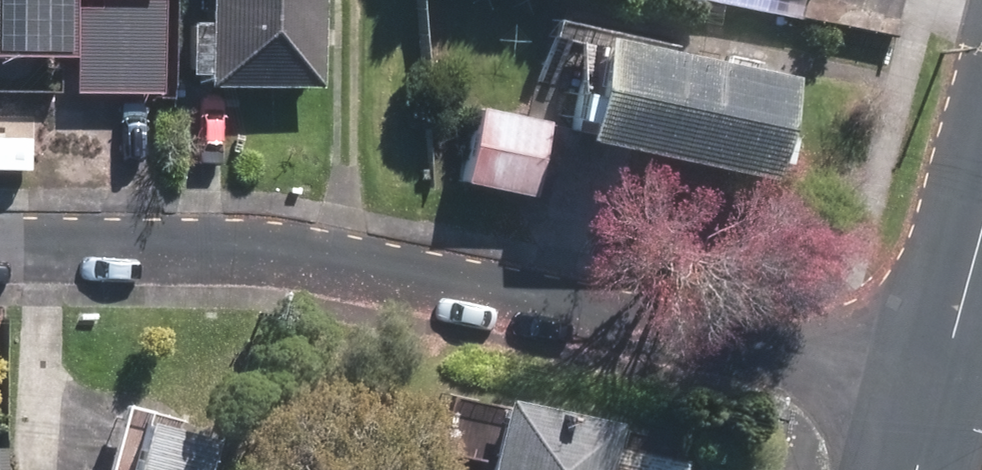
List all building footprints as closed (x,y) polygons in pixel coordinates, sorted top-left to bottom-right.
[(66,60),(66,97),(159,96),(158,0),(0,0),(0,60),(66,60)] [(201,26),(180,26),(180,79),(201,79),(201,91),(312,90),(311,0),(200,0),(201,26)] [(791,21),(795,0),(684,0),(791,21)] [(771,85),(571,45),(550,149),(750,189),(771,85)] [(540,126),(467,111),(452,186),(525,201),(540,126)] [(488,404),(474,469),(680,469),(681,466),(604,449),(609,430),(488,404)] [(201,440),(129,422),(117,469),(193,469),(201,440)]
